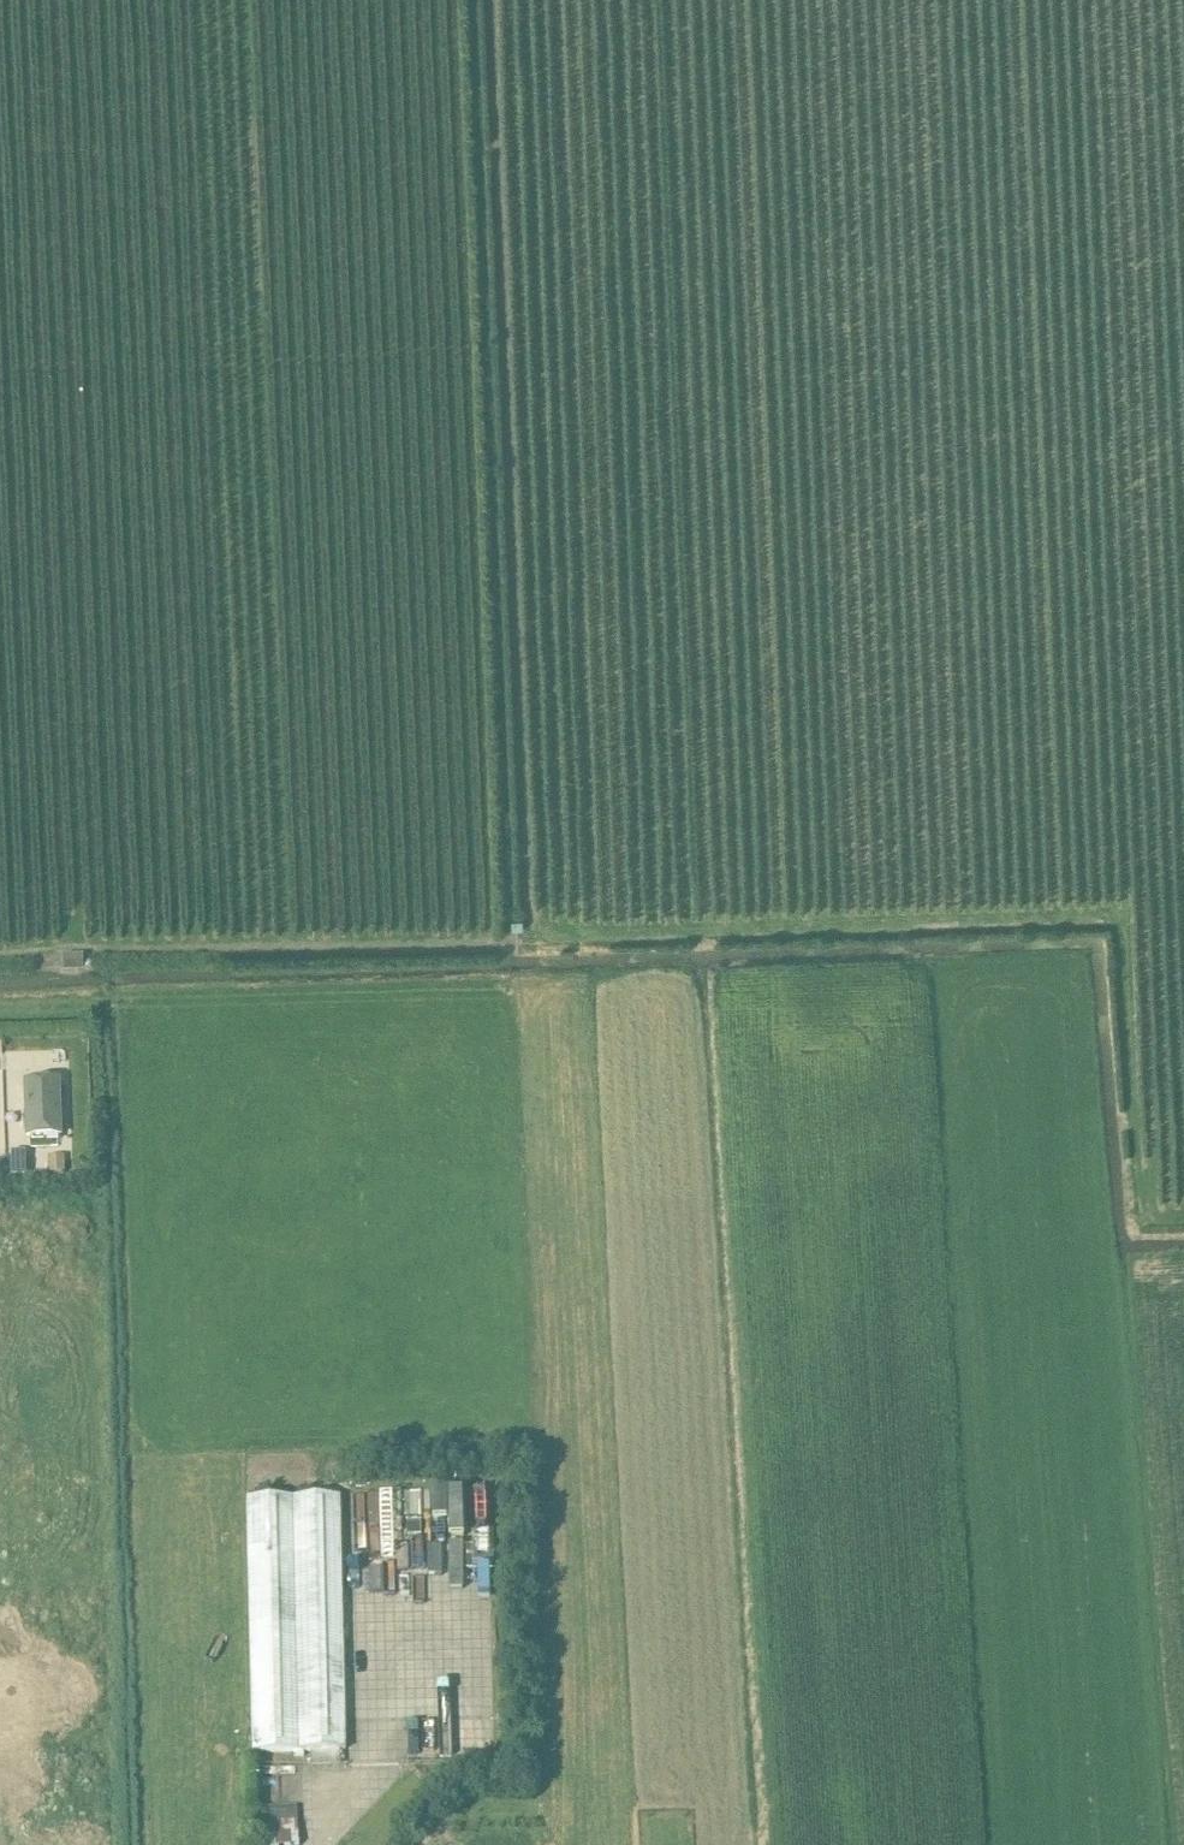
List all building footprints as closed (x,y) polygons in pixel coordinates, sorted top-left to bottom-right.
[(58,1084),(26,1085),(28,1148),(60,1147),(58,1084)] [(26,1151),(11,1152),(11,1176),(27,1176),(26,1151)] [(252,1752),(345,1750),(339,1496),(247,1498),(252,1752)] [(484,1528),(485,1496),(453,1496),(452,1527),(484,1528)] [(298,1806),(263,1808),(264,1844),(299,1844),(298,1806)]
